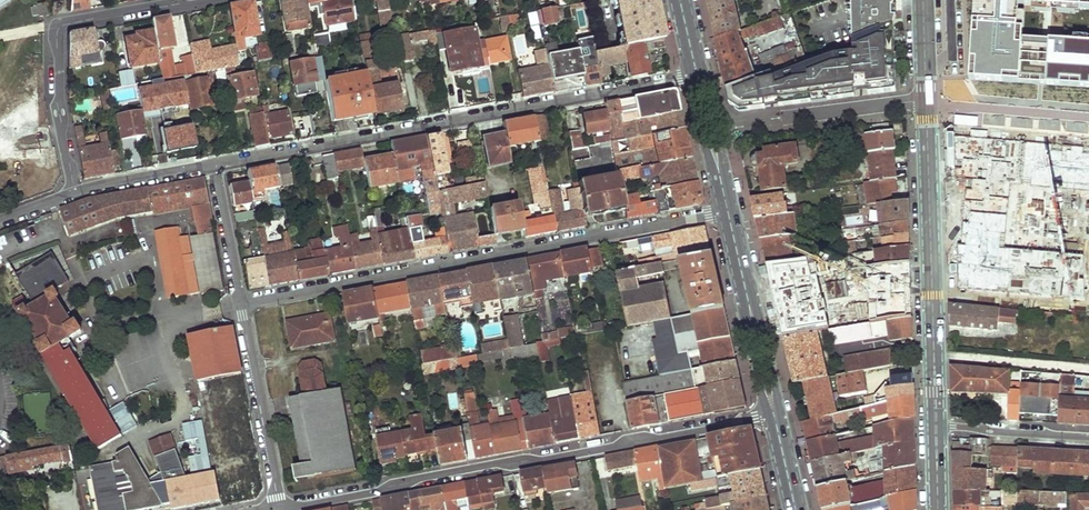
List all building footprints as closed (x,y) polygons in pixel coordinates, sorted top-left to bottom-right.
[(70,13),(89,10),(87,0),(70,0),(70,13)] [(287,23),(297,21),(298,29),(313,26),(307,0),(294,0),(283,2),(287,23)] [(327,25),(357,20),(353,0),(332,0),(323,2),(327,25)] [(377,13),(391,11),(389,0),(375,0),(375,2),(377,13)] [(624,48),(663,40),(654,0),(615,0),(624,48)] [(733,0),(706,0),(715,41),(740,32),(733,0)] [(726,89),(730,103),(741,110),(765,108),(764,106),(763,102),(777,99),(778,103),(779,106),(854,97),(854,90),(867,88),(868,96),(895,92),(896,92),(895,79),(892,0),(851,0),(851,41),(807,59),(766,73),(755,78),(726,89)] [(969,82),(1088,89),(1088,42),(1024,39),(1025,25),(1018,26),(1019,6),(1088,10),(1088,0),(974,0),(969,82)] [(231,6),(238,41),(247,40),(260,37),(253,2),(231,6)] [(49,4),(39,5),(39,7),(40,15),(40,17),(44,17),(51,15),(49,4)] [(555,8),(557,18),(564,16),(562,7),(560,7),(555,8)] [(537,12),(540,26),(544,25),(545,27),(558,24),(557,18),(555,8),(537,12)] [(377,13),(380,28),(393,25),(391,11),(377,13)] [(807,59),(790,14),(740,32),(715,41),(721,67),(726,89),(755,78),(740,40),(748,37),(749,41),(783,28),(782,23),(787,21),(791,31),(789,32),(794,44),(784,48),(783,46),(760,55),(766,73),(807,59)] [(509,17),(511,25),(521,24),(520,15),(509,17)] [(162,64),(165,81),(185,77),(189,76),(197,74),(194,56),(184,58),(185,65),(175,67),(171,49),(174,48),(169,17),(155,20),(164,64),(162,64)] [(500,18),(502,31),(511,30),(511,25),(509,17),(500,18)] [(287,23),(289,31),(298,29),(297,21),(287,23)] [(532,27),(534,42),(543,41),(540,26),(532,27)] [(436,30),(439,48),(445,47),(450,72),(488,65),(488,64),(484,41),(476,42),(474,31),(444,35),(444,33),(442,33),(441,29),(436,30)] [(68,35),(69,69),(102,63),(101,52),(103,51),(104,50),(105,47),(105,45),(104,44),(103,42),(101,41),(99,41),(97,30),(68,35)] [(436,30),(397,37),(401,63),(414,61),(411,44),(430,40),(432,52),(439,51),(439,48),(436,30)] [(128,40),(133,68),(160,63),(154,32),(140,34),(141,37),(128,40)] [(287,35),(291,55),(298,53),(294,34),(287,35)] [(316,43),(318,52),(323,52),(334,49),(332,34),(315,37),(316,43)] [(484,41),(488,64),(500,62),(499,56),(509,55),(506,38),(484,41)] [(580,52),(584,75),(586,86),(593,85),(600,83),(595,54),(592,39),(578,42),(580,52)] [(237,47),(239,53),(249,50),(247,40),(238,41),(236,42),(237,47)] [(595,54),(600,83),(607,82),(604,66),(627,61),(630,78),(634,77),(648,74),(644,51),(665,47),(663,40),(624,48),(595,54)] [(194,56),(197,74),(211,72),(226,69),(233,68),(242,66),(239,53),(237,47),(212,53),(208,53),(206,43),(191,46),(194,56)] [(308,45),(309,54),(318,52),(316,43),(308,45)] [(259,51),(260,63),(275,60),(272,45),(263,47),(263,50),(259,51)] [(548,66),(551,81),(584,75),(580,52),(557,56),(554,46),(544,48),(548,66)] [(368,84),(374,114),(409,108),(405,82),(377,87),(372,62),(370,62),(367,47),(362,48),(367,76),(368,84)] [(324,61),(327,82),(332,119),(344,116),(345,119),(372,114),(361,54),(324,61)] [(533,54),(519,58),(522,67),(536,63),(533,54)] [(293,63),(298,97),(319,94),(318,83),(327,82),(324,61),(324,59),(293,63)] [(519,72),(523,98),(541,94),(553,92),(551,81),(548,66),(519,72)] [(118,69),(121,88),(134,86),(131,67),(118,69)] [(212,79),(216,106),(232,103),(228,79),(226,69),(211,72),(212,79)] [(230,78),(235,111),(246,109),(244,100),(259,97),(256,73),(234,77),(230,78)] [(153,76),(154,83),(163,81),(162,74),(153,76)] [(190,108),(190,110),(216,106),(212,79),(190,83),(186,84),(190,108)] [(139,92),(143,113),(155,111),(156,113),(180,108),(180,106),(186,105),(187,108),(190,108),(186,84),(186,83),(176,85),(176,83),(164,85),(153,87),(150,88),(150,90),(139,92)] [(604,101),(606,109),(609,128),(610,134),(611,140),(683,126),(681,117),(675,88),(650,93),(604,101)] [(854,97),(868,96),(867,88),(854,90),(854,97)] [(92,97),(95,114),(112,111),(108,94),(92,97)] [(264,116),(267,138),(291,135),(287,111),(268,114),(266,105),(263,105),(264,116)] [(249,111),(255,148),(269,145),(267,138),(264,116),(263,115),(261,109),(249,111)] [(582,113),(587,133),(609,128),(606,109),(582,113)] [(541,113),(535,114),(539,140),(551,138),(547,112),(541,113)] [(117,117),(121,139),(146,135),(142,113),(117,117)] [(519,118),(503,121),(505,130),(508,145),(539,140),(535,114),(519,118)] [(978,116),(954,114),(954,124),(977,126),(978,116)] [(194,124),(162,126),(164,149),(196,147),(194,124)] [(890,135),(888,124),(867,126),(867,128),(870,128),(871,134),(866,135),(869,153),(886,151),(893,150),(896,150),(894,135),(890,135)] [(689,156),(683,126),(611,140),(612,144),(617,171),(625,170),(661,162),(689,156)] [(74,128),(83,180),(114,174),(113,168),(121,167),(118,150),(110,151),(107,134),(101,135),(102,145),(86,148),(84,138),(81,127),(74,128)] [(488,165),(511,161),(508,145),(505,130),(482,135),(488,165)] [(447,173),(449,173),(441,132),(433,134),(425,135),(436,189),(449,187),(447,173)] [(569,136),(571,148),(582,146),(580,134),(569,136)] [(601,142),(611,140),(610,134),(593,137),(595,143),(601,142)] [(84,138),(86,148),(102,145),(101,135),(84,138)] [(412,138),(391,142),(394,155),(396,169),(419,164),(421,176),(428,215),(441,212),(436,189),(425,135),(412,138)] [(957,138),(954,181),(967,181),(963,245),(959,246),(956,289),(1084,297),(1086,254),(1007,249),(1011,185),(1088,190),(1088,147),(957,138)] [(754,168),(756,169),(787,165),(787,164),(799,163),(797,145),(765,150),(765,155),(758,156),(755,157),(753,158),(752,161),(751,163),(752,166),(754,168)] [(348,150),(334,152),(337,170),(365,165),(364,160),(362,147),(348,150)] [(894,161),(893,150),(886,151),(888,162),(894,161)] [(888,162),(886,151),(869,153),(865,153),(867,166),(871,166),(873,182),(893,180),(897,179),(894,161),(888,162)] [(337,170),(334,152),(322,155),(326,179),(338,177),(337,170)] [(394,155),(364,160),(365,165),(369,187),(399,181),(396,169),(394,155)] [(664,176),(646,179),(648,191),(653,190),(695,181),(689,156),(661,162),(664,176)] [(293,183),(289,163),(277,165),(280,185),(293,183)] [(419,164),(396,169),(399,181),(421,176),(419,164)] [(262,167),(247,170),(249,180),(251,190),(280,185),(277,165),(262,167)] [(787,166),(787,165),(756,169),(760,169),(763,191),(786,188),(784,167),(787,166)] [(530,218),(530,211),(521,213),(523,225),(526,237),(541,234),(556,231),(548,189),(544,166),(528,169),(534,202),(539,201),(542,217),(530,218)] [(625,170),(617,171),(617,173),(622,196),(630,194),(625,170)] [(584,214),(624,205),(622,196),(617,173),(578,181),(579,185),(584,214)] [(467,184),(483,182),(482,174),(465,176),(467,184)] [(225,290),(211,220),(214,220),(206,178),(87,202),(76,206),(60,211),(71,237),(119,219),(155,212),(194,205),(197,222),(201,237),(194,239),(197,255),(194,255),(190,238),(186,240),(184,234),(181,235),(178,229),(160,232),(171,299),(200,293),(198,281),(189,282),(186,265),(198,263),(205,293),(225,290)] [(254,208),(251,190),(249,180),(228,183),(235,221),(255,218),(254,213),(254,208)] [(893,180),(873,182),(858,184),(862,206),(887,203),(886,194),(890,193),(894,192),(893,180)] [(695,181),(653,190),(655,199),(657,212),(700,204),(695,181)] [(486,196),(483,182),(467,184),(470,199),(486,196)] [(452,202),(470,199),(467,184),(449,187),(436,189),(441,212),(453,210),(452,202)] [(564,213),(559,187),(548,189),(556,231),(571,228),(586,226),(584,214),(579,185),(566,188),(571,212),(564,213)] [(642,215),(657,212),(655,199),(639,202),(638,193),(630,194),(622,196),(624,205),(626,218),(642,215)] [(784,206),(783,194),(751,198),(753,208),(756,218),(787,215),(786,205),(784,206)] [(519,202),(488,207),(493,230),(523,225),(521,213),(519,202)] [(908,213),(908,203),(870,207),(870,212),(880,211),(881,222),(877,222),(877,227),(908,223),(908,213)] [(194,205),(155,212),(156,217),(190,211),(193,223),(197,222),(194,205)] [(286,252),(270,255),(262,212),(254,213),(255,218),(268,285),(283,282),(298,279),(293,252),(289,229),(282,230),(286,252)] [(443,221),(448,251),(463,248),(479,245),(472,212),(442,218),(443,221)] [(384,233),(380,213),(375,215),(377,226),(384,263),(398,260),(413,258),(407,228),(384,233)] [(417,228),(422,227),(420,214),(405,216),(407,228),(413,258),(431,254),(448,251),(443,221),(432,222),(435,239),(420,242),(417,228)] [(797,235),(795,214),(787,215),(756,218),(758,228),(761,239),(785,237),(797,235)] [(46,227),(54,224),(51,215),(43,218),(46,227)] [(254,247),(241,250),(245,267),(249,288),(268,285),(255,218),(235,221),(237,230),(250,227),(254,247)] [(908,223),(877,227),(872,227),(874,238),(909,234),(908,227),(908,223)] [(358,242),(356,233),(349,235),(356,268),(370,266),(384,263),(377,226),(368,227),(371,240),(358,242)] [(675,254),(647,259),(648,264),(662,262),(681,259),(713,254),(710,241),(707,227),(652,237),(654,249),(674,245),(675,254)] [(846,242),(853,241),(852,229),(843,230),(844,238),(845,242),(846,242)] [(844,238),(843,230),(829,232),(831,239),(844,238)] [(339,235),(341,247),(322,250),(327,274),(341,271),(356,268),(349,235),(349,232),(339,235)] [(874,238),(873,238),(875,252),(909,248),(909,241),(909,234),(874,238)] [(789,262),(785,237),(761,239),(764,252),(766,264),(789,262)] [(311,241),(313,248),(293,252),(298,279),(313,276),(327,274),(322,250),(320,239),(311,241)] [(857,254),(856,241),(853,241),(846,242),(849,255),(857,254)] [(849,255),(846,242),(845,242),(837,243),(839,256),(846,255),(849,255)] [(602,248),(591,251),(594,267),(605,265),(602,248)] [(909,248),(875,252),(857,254),(849,255),(846,255),(848,267),(845,267),(845,271),(852,271),(852,269),(910,263),(909,248)] [(577,251),(563,254),(567,276),(595,271),(594,267),(591,251),(591,249),(577,251)] [(71,282),(52,254),(17,277),(37,307),(32,310),(26,300),(15,307),(23,321),(27,320),(41,346),(39,348),(101,449),(124,437),(69,342),(82,333),(77,324),(75,326),(58,300),(61,299),(57,292),(71,282)] [(548,289),(546,280),(567,276),(563,254),(546,257),(528,260),(534,292),(536,299),(546,297),(544,289),(548,289)] [(716,267),(713,254),(681,259),(692,314),(710,311),(725,308),(722,294),(716,267)] [(517,262),(495,266),(501,298),(534,292),(528,260),(517,262)] [(638,278),(663,272),(662,262),(648,264),(617,269),(628,326),(656,321),(672,318),(664,284),(640,288),(638,278)] [(492,294),(495,312),(503,310),(501,298),(495,266),(482,268),(468,271),(473,298),(476,315),(484,313),(482,297),(492,294)] [(454,274),(439,276),(444,303),(473,298),(468,271),(454,274)] [(437,304),(438,315),(447,314),(444,303),(439,276),(423,279),(408,282),(412,308),(416,328),(425,327),(422,308),(437,304)] [(836,279),(837,306),(856,305),(855,278),(836,279)] [(391,285),(374,288),(379,314),(412,308),(408,282),(391,285)] [(359,291),(344,294),(346,302),(350,323),(380,318),(379,314),(374,288),(359,291)] [(333,303),(346,302),(344,294),(332,296),(333,303)] [(1019,315),(1020,310),(949,303),(949,325),(998,330),(999,321),(1015,323),(1016,315),(1019,315)] [(729,323),(725,308),(710,311),(712,326),(729,323)] [(710,311),(692,314),(672,318),(656,321),(659,339),(655,339),(661,375),(693,369),(690,353),(702,351),(705,367),(737,362),(734,349),(729,323),(712,326),(710,311)] [(331,314),(288,321),(294,347),(336,339),(331,314)] [(505,318),(510,348),(523,345),(518,315),(505,318)] [(912,330),(911,318),(830,331),(831,336),(832,345),(890,335),(891,339),(899,339),(900,343),(906,342),(906,338),(912,337),(912,330)] [(577,335),(604,330),(602,322),(575,326),(576,328),(577,335)] [(235,325),(201,332),(207,363),(202,363),(199,369),(217,470),(188,476),(171,433),(151,441),(167,481),(175,479),(181,509),(195,509),(256,498),(266,483),(235,325)] [(576,328),(542,334),(543,342),(546,341),(577,335),(576,328)] [(201,332),(192,334),(198,364),(199,369),(202,363),(207,363),(201,332)] [(819,337),(818,332),(783,338),(790,367),(793,382),(804,381),(828,377),(819,337)] [(543,342),(537,343),(541,360),(549,359),(546,341),(543,342)] [(422,365),(455,358),(453,347),(420,354),(422,365)] [(478,356),(479,361),(503,357),(512,356),(511,350),(478,356)] [(863,371),(893,367),(891,352),(844,359),(846,374),(863,371)] [(477,354),(458,358),(460,366),(478,362),(477,354)] [(514,368),(512,356),(503,357),(505,369),(514,368)] [(422,365),(421,365),(423,376),(460,368),(458,358),(455,358),(422,365)] [(317,360),(305,363),(302,369),(310,410),(295,413),(305,466),(303,467),(305,476),(317,474),(319,477),(357,470),(341,389),(329,391),(324,363),(317,360)] [(740,372),(737,362),(705,367),(709,387),(742,381),(740,372)] [(1009,392),(1009,371),(950,366),(951,381),(951,392),(1008,394),(1009,394),(1009,392)] [(661,375),(624,381),(628,402),(664,395),(697,389),(693,369),(661,375)] [(867,392),(863,371),(846,374),(837,375),(841,396),(867,392)] [(1021,371),(1021,391),(1020,412),(1059,415),(1059,423),(1079,424),(1088,425),(1088,377),(1021,371)] [(584,372),(589,395),(572,398),(580,440),(590,438),(601,436),(589,372),(584,372)] [(837,414),(828,377),(804,381),(813,420),(837,414)] [(745,394),(742,381),(709,387),(697,389),(664,395),(670,423),(709,416),(748,408),(745,394)] [(914,389),(913,385),(887,388),(889,402),(914,396),(914,389)] [(1008,420),(1020,420),(1020,412),(1021,391),(1009,392),(1009,394),(1008,394),(1008,420)] [(487,457),(497,455),(491,425),(479,427),(478,421),(472,392),(465,394),(467,402),(472,432),(477,459),(487,457)] [(670,423),(664,395),(628,402),(633,430),(651,426),(670,423)] [(876,405),(875,396),(865,399),(865,401),(860,402),(860,404),(858,404),(859,409),(860,409),(876,405)] [(914,406),(914,396),(889,402),(876,405),(860,409),(863,419),(865,429),(866,429),(870,428),(875,427),(874,423),(869,423),(868,417),(889,412),(891,424),(914,418),(914,406)] [(500,418),(498,410),(488,412),(489,419),(491,425),(497,455),(513,452),(529,449),(524,419),(520,398),(513,400),(516,415),(500,418)] [(568,442),(580,440),(572,398),(549,402),(551,414),(557,444),(568,442)] [(462,404),(467,432),(472,432),(467,402),(462,404)] [(863,419),(860,409),(859,409),(837,414),(813,420),(802,422),(804,432),(807,442),(835,436),(832,424),(843,422),(843,423),(863,419)] [(410,416),(412,430),(402,432),(402,434),(406,457),(420,454),(419,450),(431,448),(431,451),(432,456),(439,454),(436,436),(435,434),(428,435),(423,413),(410,416)] [(535,432),(532,417),(524,419),(529,449),(543,447),(557,444),(551,414),(541,416),(544,431),(535,432)] [(915,430),(914,418),(891,424),(875,427),(875,435),(836,443),(835,436),(807,442),(809,453),(811,462),(857,453),(879,448),(884,447),(915,440),(915,430)] [(395,462),(395,459),(406,457),(402,434),(392,436),(391,428),(377,430),(384,464),(395,462)] [(755,449),(750,428),(728,432),(682,441),(659,446),(666,488),(689,483),(760,469),(755,449)] [(439,454),(442,466),(460,462),(470,461),(463,431),(436,436),(439,454)] [(69,435),(55,437),(56,444),(71,441),(69,435)] [(988,456),(988,439),(985,439),(971,439),(971,447),(961,446),(961,444),(953,444),(953,468),(954,489),(986,490),(986,470),(971,469),(971,455),(988,456)] [(915,453),(915,440),(884,447),(885,472),(916,466),(915,453)] [(63,460),(64,467),(76,465),(72,445),(31,451),(32,453),(8,456),(8,454),(0,455),(5,478),(11,478),(10,473),(35,468),(35,465),(63,460)] [(666,488),(659,446),(648,448),(636,450),(639,464),(642,481),(658,478),(660,489),(666,488)] [(1018,449),(1018,448),(991,447),(992,465),(996,465),(1002,466),(1008,466),(1018,467),(1018,449)] [(92,467),(100,509),(140,509),(164,506),(131,448),(120,455),(120,457),(118,458),(119,462),(92,467)] [(1018,449),(1018,467),(1034,468),(1034,472),(1088,476),(1088,454),(1018,449)] [(639,464),(636,450),(614,454),(606,456),(608,469),(639,464)] [(858,460),(857,453),(811,462),(814,475),(817,488),(846,481),(860,478),(859,473),(854,471),(848,472),(846,466),(856,464),(856,460),(858,460)] [(579,488),(575,462),(568,463),(543,468),(547,487),(548,493),(579,488)] [(916,476),(916,466),(885,472),(885,482),(916,476)] [(538,494),(537,490),(547,487),(543,468),(528,470),(521,472),(525,496),(538,494)] [(722,499),(695,504),(696,509),(723,505),(733,503),(766,496),(763,483),(760,469),(689,483),(691,489),(717,484),(718,488),(732,485),(733,493),(721,495),(722,499)] [(491,493),(504,491),(502,476),(495,477),(477,480),(482,509),(494,507),(491,493)] [(916,476),(885,482),(848,490),(846,481),(817,488),(820,500),(822,509),(831,509),(917,492),(916,479),(916,476)] [(442,487),(425,490),(409,493),(412,509),(419,509),(420,509),(419,505),(434,503),(436,509),(446,509),(442,487)] [(986,490),(954,489),(954,496),(955,506),(980,506),(981,497),(990,497),(990,496),(990,490),(986,490)] [(1040,504),(1040,491),(1001,490),(1002,496),(1002,503),(1040,504)] [(1067,501),(1067,492),(1040,491),(1040,504),(1044,504),(1044,500),(1049,501),(1049,505),(1058,505),(1059,501),(1067,501)] [(917,492),(831,509),(917,509),(917,502),(917,492)] [(41,493),(33,494),(34,501),(35,503),(43,502),(41,493)] [(409,493),(391,497),(374,500),(375,509),(412,509),(409,493)] [(1070,495),(1070,498),(1073,498),(1072,509),(1088,509),(1088,495),(1070,495)] [(766,496),(733,503),(734,509),(769,509),(766,496)]
